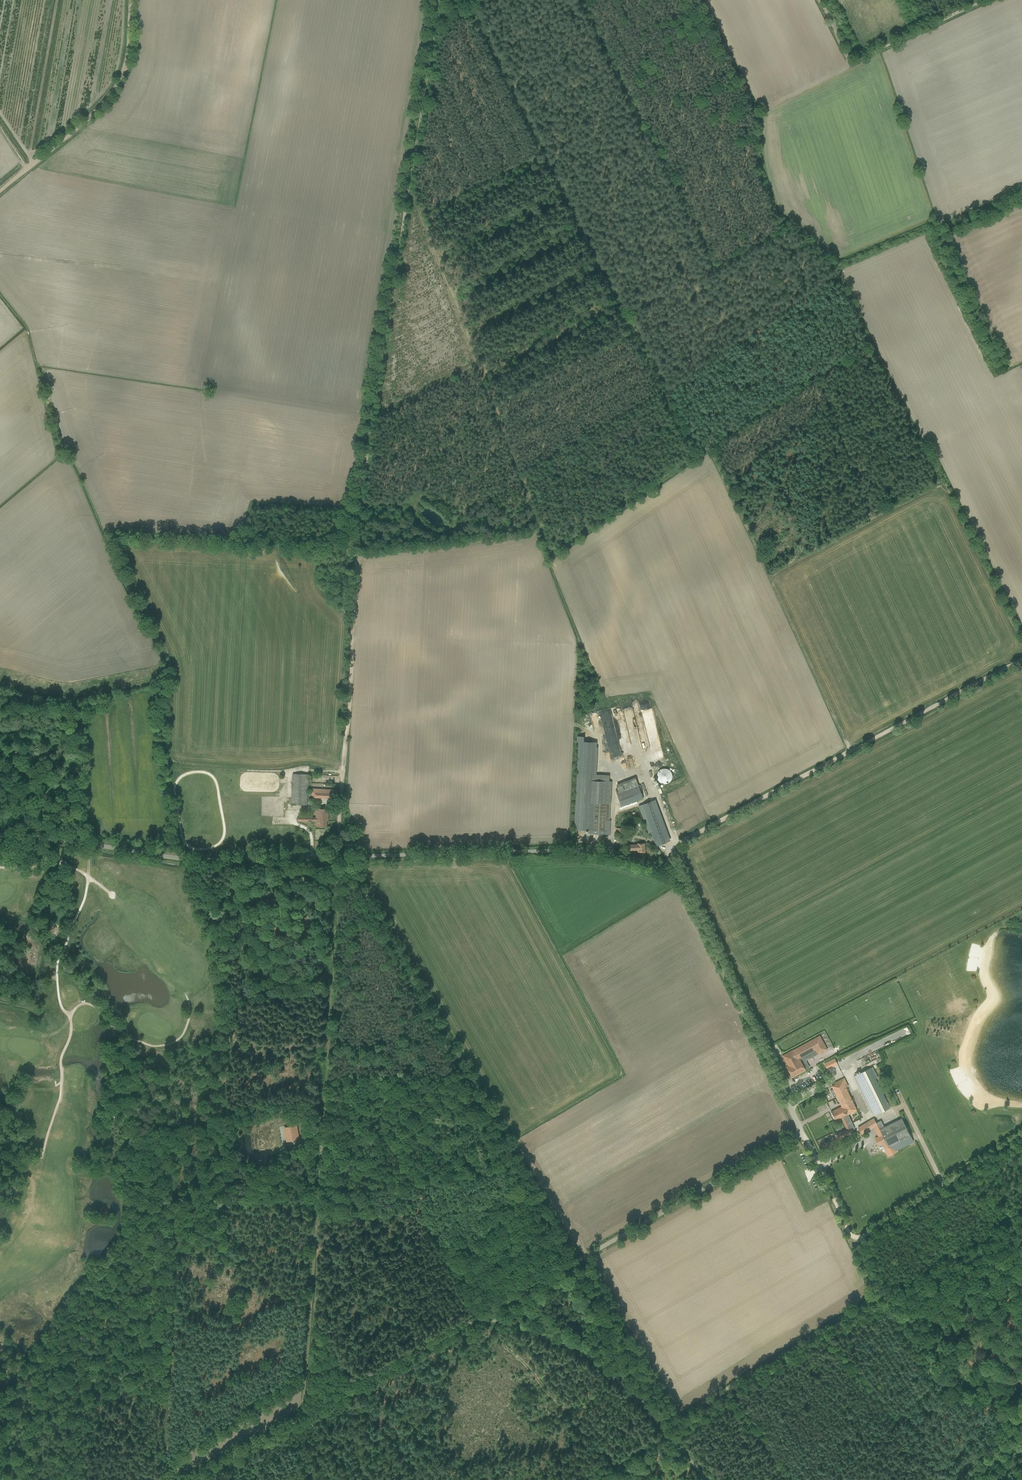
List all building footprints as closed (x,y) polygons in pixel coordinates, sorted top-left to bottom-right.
[(654,741),(658,740),(651,707),(643,708),(644,712),(647,711),(648,713),(650,713),(651,718),(645,719),(647,725),(651,724),(652,728),(651,728),(654,741)] [(588,833),(610,835),(610,823),(609,823),(611,781),(609,781),(609,775),(596,774),(598,747),(596,747),(596,742),(584,741),(584,736),(577,736),(577,741),(579,741),(575,829),(588,830),(588,833)] [(647,774),(671,840),(690,833),(666,767),(647,774)] [(309,774),(292,774),(291,804),(307,805),(309,774)] [(638,784),(616,792),(621,807),(643,799),(638,784)] [(311,797),(331,798),(337,798),(337,790),(311,789),(311,797)] [(641,805),(638,806),(648,833),(651,832),(654,841),(656,846),(669,841),(667,836),(654,800),(641,805)] [(298,816),(298,821),(313,822),(313,821),(316,821),(316,826),(327,826),(327,821),(328,821),(328,809),(323,809),(316,808),(316,816),(316,817),(313,817),(313,816),(299,816),(298,816)] [(629,845),(629,850),(638,850),(638,852),(645,852),(645,843),(637,843),(637,844),(629,845)] [(793,1050),(782,1055),(788,1066),(787,1067),(791,1074),(792,1077),(794,1077),(805,1070),(799,1059),(815,1050),(818,1055),(827,1050),(819,1036),(793,1050)] [(799,1059),(805,1070),(809,1068),(806,1061),(818,1055),(815,1050),(799,1059)] [(871,1112),(872,1111),(874,1115),(890,1108),(875,1079),(878,1077),(873,1067),(870,1068),(870,1067),(853,1076),(871,1112)] [(838,1108),(831,1111),(835,1120),(838,1119),(841,1118),(846,1129),(837,1133),(840,1138),(840,1139),(839,1139),(841,1143),(845,1141),(843,1136),(849,1134),(848,1132),(852,1130),(850,1126),(846,1118),(847,1118),(846,1115),(857,1110),(846,1087),(848,1086),(844,1078),(838,1081),(839,1082),(836,1084),(832,1086),(842,1106),(842,1107),(838,1109),(838,1108)] [(865,1127),(859,1130),(862,1134),(873,1127),(877,1125),(888,1147),(892,1154),(896,1151),(896,1150),(909,1143),(906,1138),(911,1136),(902,1118),(884,1126),(881,1120),(876,1123),(873,1118),(863,1124),(865,1127)] [(284,1141),(297,1139),(295,1125),(282,1126),(284,1141)]
